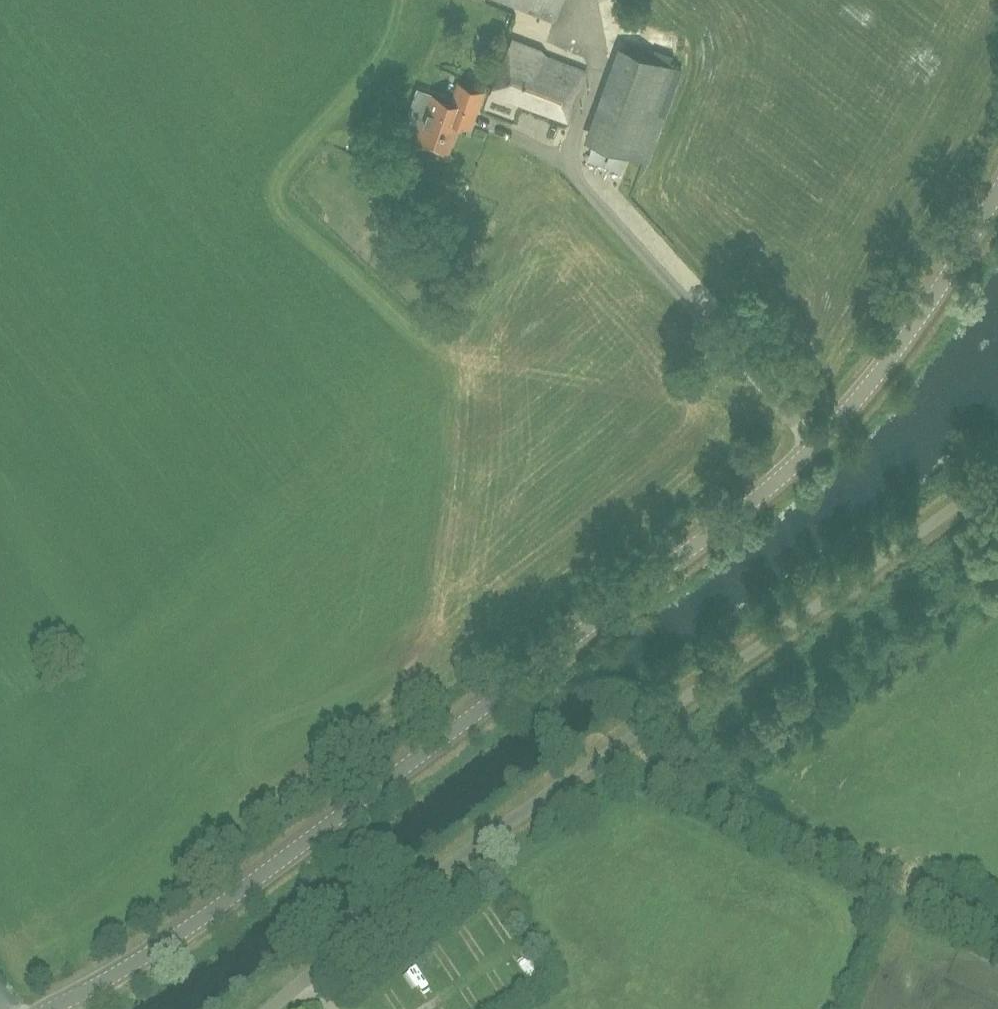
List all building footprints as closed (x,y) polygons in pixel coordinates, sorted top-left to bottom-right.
[(562,0),(498,0),(553,22),(562,0)] [(567,121),(585,72),(540,54),(541,51),(512,39),(492,91),(567,121)] [(647,163),(681,70),(625,49),(590,142),(647,163)] [(471,127),(483,91),(459,82),(452,101),(432,95),(416,142),(446,152),(453,133),(457,122),(471,127)]
